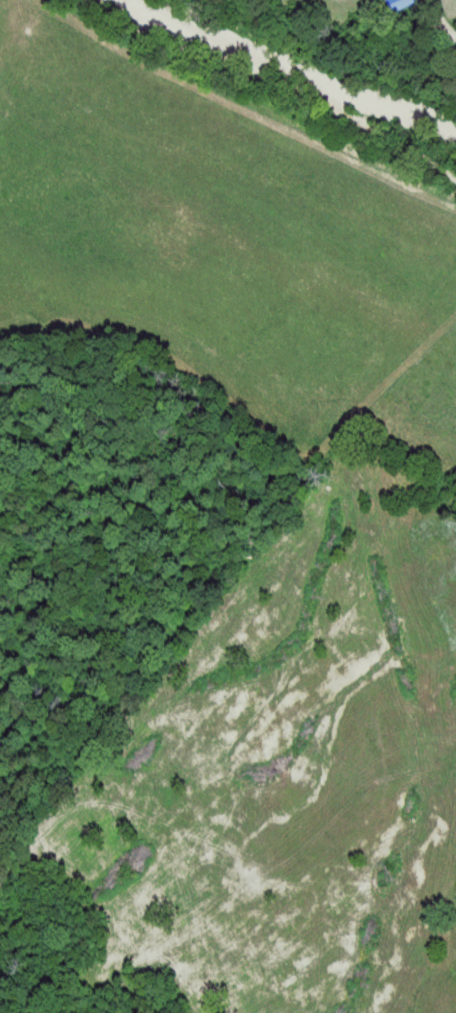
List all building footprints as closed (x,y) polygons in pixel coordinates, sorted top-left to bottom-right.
[(429,0),(397,0),(403,13),(429,0)]
